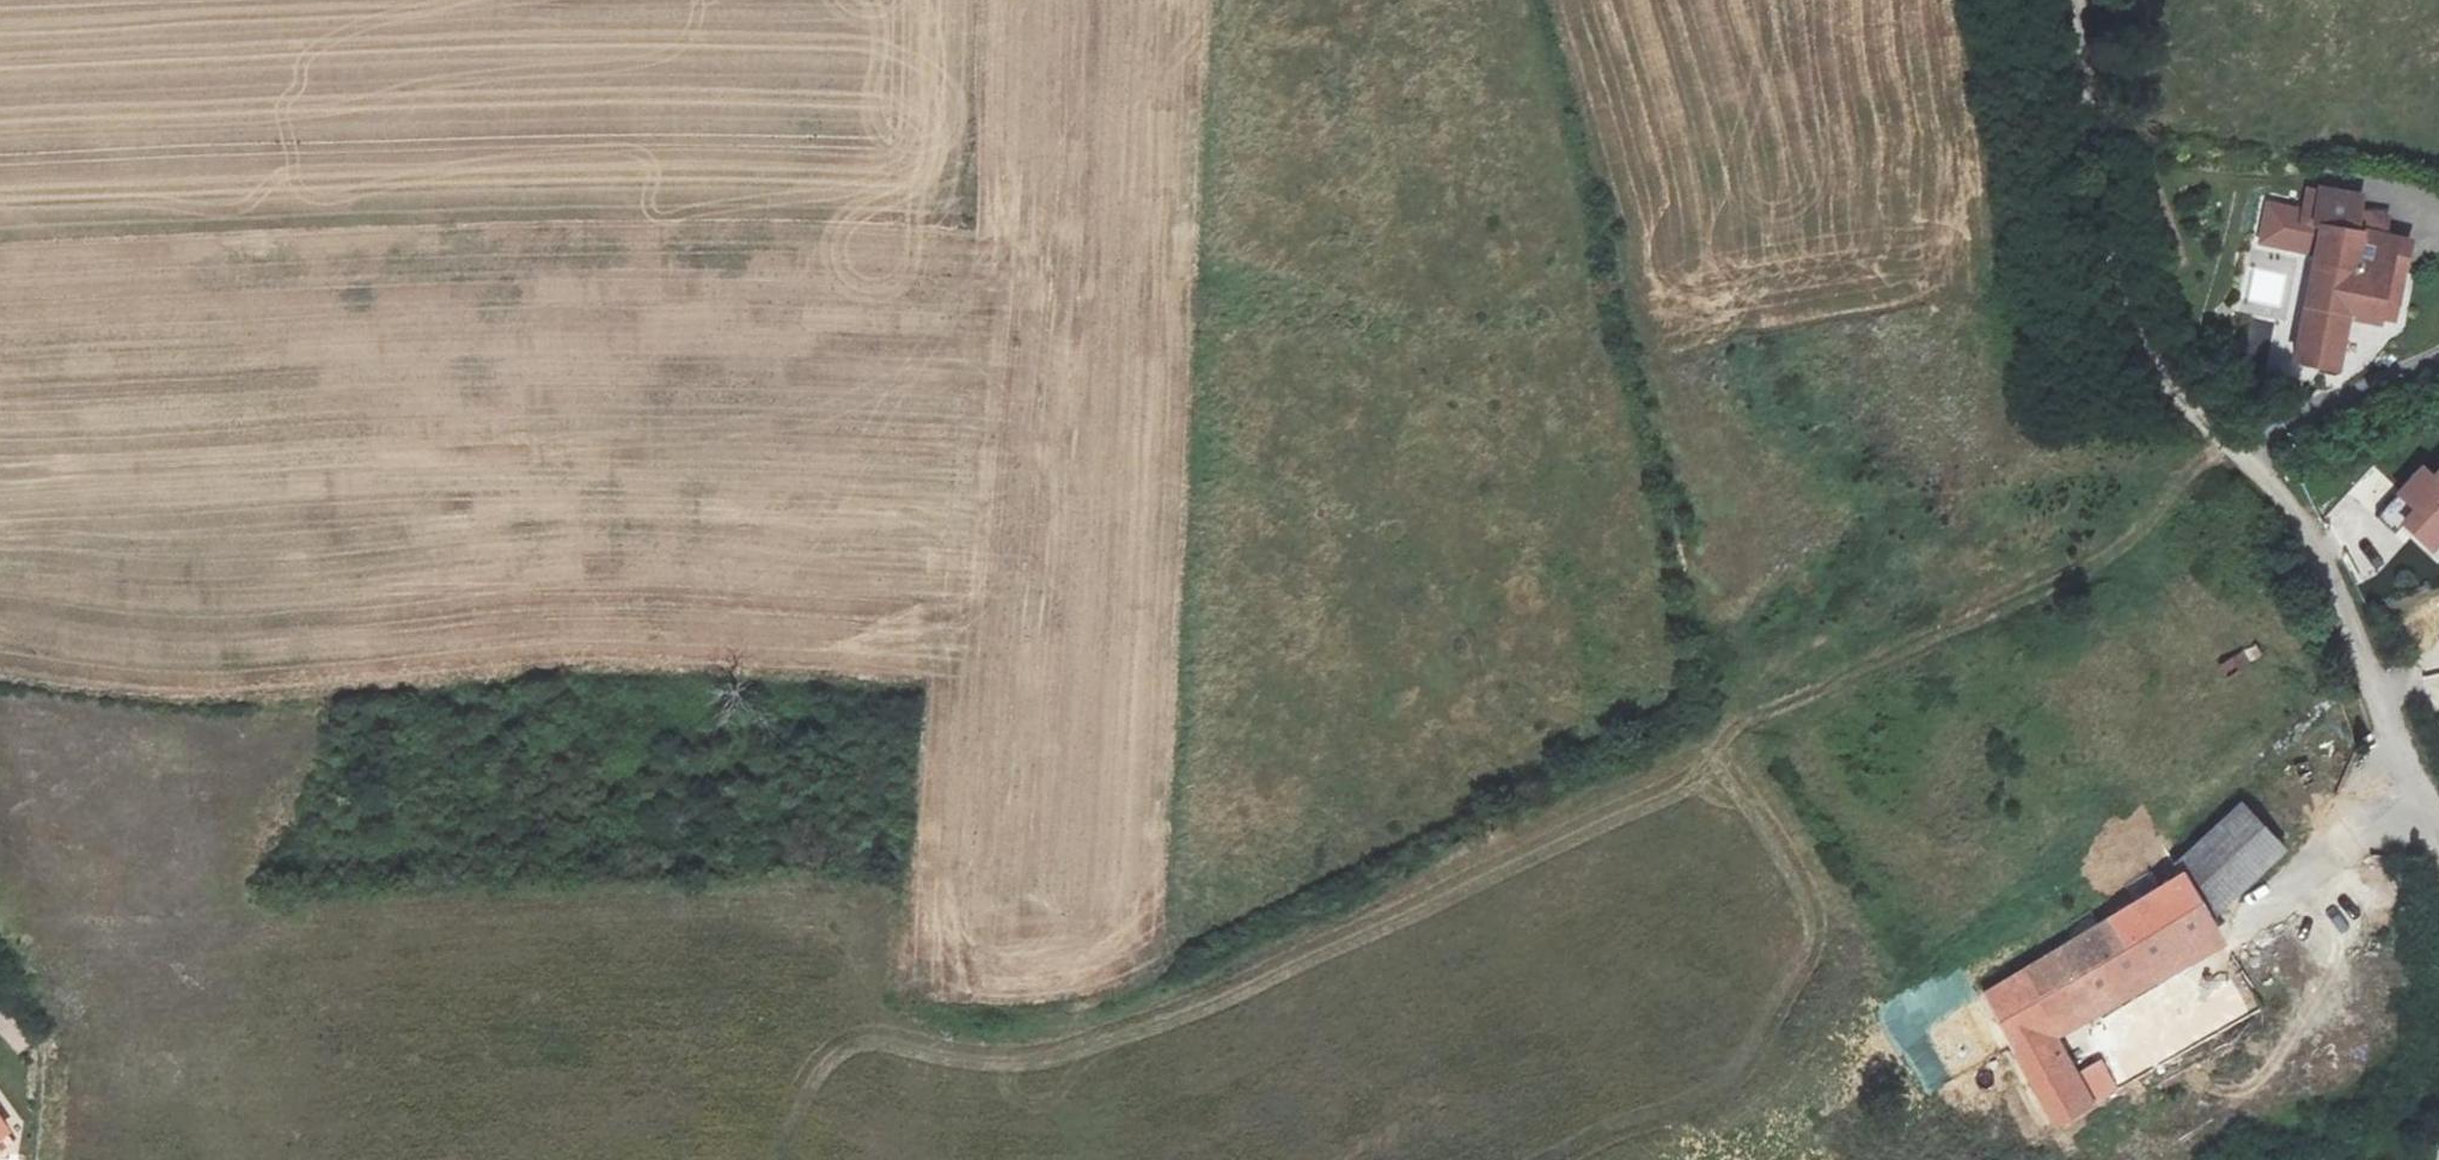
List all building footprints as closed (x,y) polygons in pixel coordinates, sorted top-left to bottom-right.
[(2350,310),(2396,320),(2413,242),(2384,236),(2388,217),(2359,211),(2362,197),(2308,186),(2303,210),(2268,203),(2259,242),(2317,254),(2295,362),(2338,371),(2350,310)] [(2378,516),(2397,534),(2416,512),(2426,521),(2417,531),(2433,545),(2438,538),(2438,472),(2435,476),(2424,465),(2378,516)] [(2239,800),(2175,860),(2181,871),(2193,893),(2208,918),(2238,892),(2279,848),(2239,800)] [(2193,893),(2181,871),(1982,989),(2054,1120),(2092,1099),(2075,1068),(2066,1073),(2041,1024),(2166,950),(2149,915),(2193,893)] [(2221,945),(2208,918),(2193,893),(2149,915),(2166,950),(2174,967),(2221,945)] [(2097,1100),(2117,1093),(2104,1060),(2084,1068),(2097,1100)] [(0,1117),(0,1138),(10,1131),(0,1117)]
